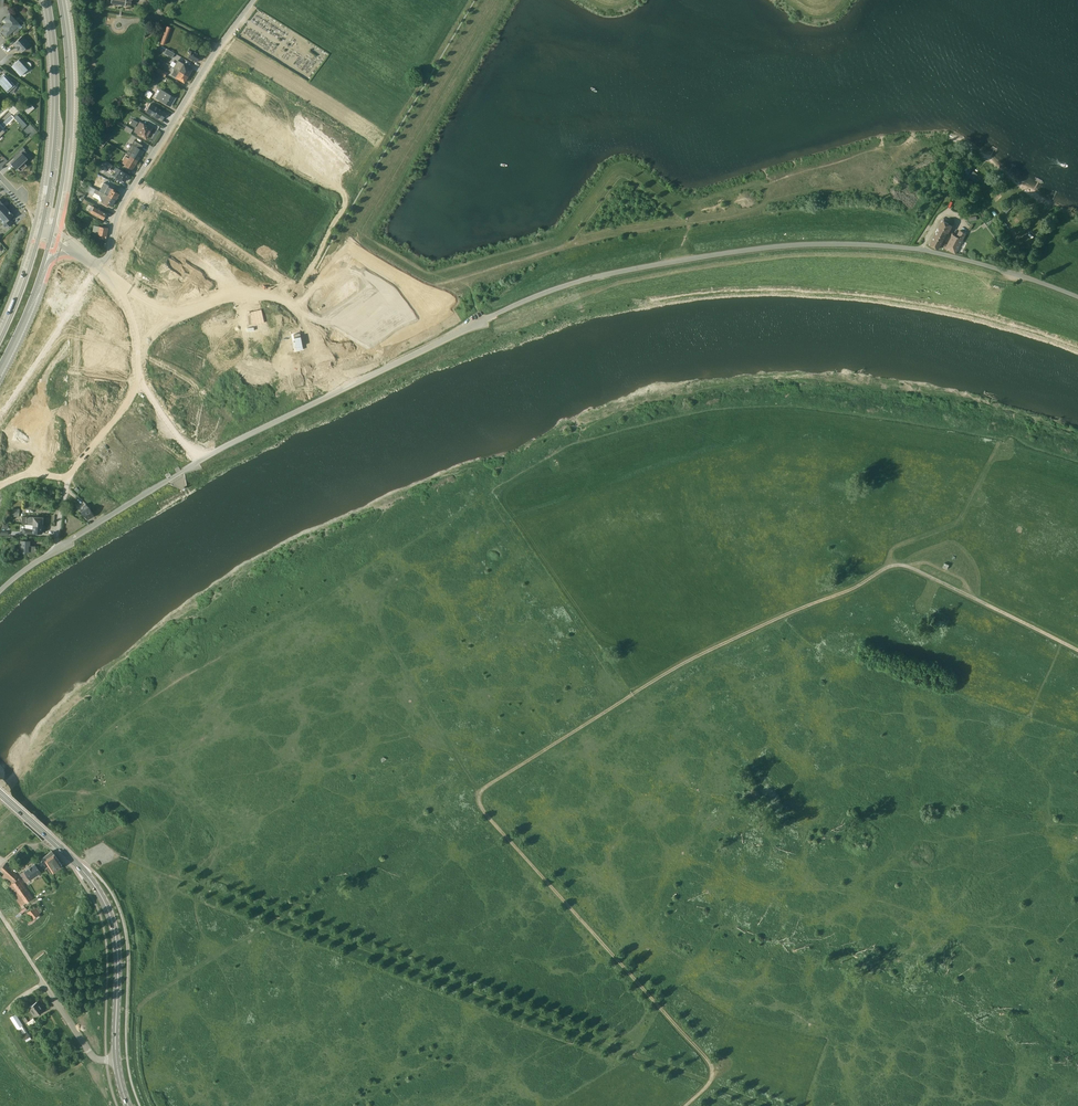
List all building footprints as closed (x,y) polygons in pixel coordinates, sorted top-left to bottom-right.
[(20,29),(22,26),(20,24),(19,23),(16,19),(10,13),(4,18),(7,21),(2,26),(5,29),(2,31),(6,36),(12,31),(14,34),(20,29)] [(172,28),(167,26),(160,43),(164,45),(169,31),(170,31),(172,28)] [(22,35),(14,42),(14,44),(16,46),(16,47),(17,49),(18,49),(21,51),(22,51),(30,44),(22,35)] [(196,62),(201,54),(190,47),(188,51),(190,53),(188,57),(196,62)] [(166,48),(164,52),(172,56),(175,52),(166,48)] [(21,61),(19,59),(11,66),(20,76),(30,67),(31,66),(31,65),(31,64),(31,63),(30,62),(29,62),(28,61),(27,61),(26,62),(23,60),(21,61)] [(178,60),(174,67),(175,68),(188,76),(192,68),(178,60)] [(156,66),(154,71),(155,71),(161,75),(164,77),(167,72),(156,66)] [(175,77),(184,82),(188,76),(175,68),(171,74),(175,76),(175,77)] [(161,75),(155,71),(154,73),(153,72),(151,78),(152,79),(152,81),(156,83),(161,75)] [(0,77),(0,83),(8,91),(9,91),(12,93),(19,82),(9,76),(7,77),(4,73),(0,77)] [(176,97),(160,88),(155,97),(170,106),(176,97)] [(144,95),(149,98),(153,93),(147,90),(144,95)] [(21,105),(27,113),(35,107),(29,100),(21,105)] [(166,113),(150,103),(146,111),(161,121),(166,113)] [(129,124),(135,127),(138,122),(132,119),(129,124)] [(153,128),(139,121),(134,131),(137,133),(137,134),(146,139),(153,128)] [(133,129),(126,125),(124,130),(130,133),(130,134),(133,129)] [(103,138),(107,141),(112,135),(108,132),(103,138)] [(97,145),(101,148),(107,141),(103,138),(97,145)] [(132,144),(127,154),(138,161),(144,151),(132,144)] [(25,149),(23,146),(12,156),(15,158),(22,152),(28,158),(30,156),(24,149),(25,149)] [(28,158),(22,152),(15,158),(10,162),(14,166),(15,165),(17,168),(18,168),(21,171),(27,165),(24,162),(28,158)] [(138,161),(127,154),(122,162),(125,164),(124,164),(132,170),(138,161)] [(108,166),(113,170),(115,166),(104,159),(101,164),(106,168),(108,166)] [(129,175),(118,168),(113,175),(116,177),(115,177),(120,180),(121,179),(125,181),(129,175)] [(980,176),(973,170),(969,176),(976,181),(980,176)] [(99,190),(116,199),(119,193),(115,191),(116,189),(111,187),(111,186),(104,182),(99,190)] [(88,184),(85,190),(93,194),(94,192),(99,195),(101,200),(103,201),(102,202),(107,205),(108,204),(113,206),(116,199),(99,190),(88,184)] [(998,186),(991,195),(996,199),(1004,191),(998,186)] [(99,201),(101,200),(99,195),(94,192),(93,194),(92,196),(99,199),(99,201)] [(1006,213),(1014,205),(1011,201),(1002,209),(1006,213)] [(97,208),(92,205),(89,211),(103,219),(106,213),(100,209),(100,207),(98,206),(97,208)] [(6,207),(0,212),(0,218),(1,217),(1,218),(0,219),(0,220),(2,222),(1,222),(6,227),(13,221),(10,218),(13,215),(6,207)] [(948,233),(952,225),(942,220),(938,227),(948,233)] [(105,240),(108,227),(95,225),(94,231),(98,234),(100,234),(99,237),(105,240)] [(938,227),(930,244),(938,248),(947,232),(938,227)] [(955,253),(966,233),(959,229),(956,234),(952,232),(951,233),(952,234),(947,244),(942,241),(940,245),(955,253)] [(45,346),(48,342),(35,335),(32,340),(45,346)] [(83,506),(80,508),(81,511),(83,515),(85,514),(87,518),(94,514),(89,506),(86,503),(83,505),(83,506)] [(25,523),(42,524),(43,516),(22,515),(22,523),(25,523)] [(33,532),(42,532),(42,528),(43,528),(43,526),(42,525),(42,524),(25,523),(25,527),(23,527),(23,533),(33,533),(33,532)] [(21,540),(20,550),(28,551),(28,550),(35,550),(35,551),(36,545),(28,545),(28,544),(29,544),(30,540),(21,540)] [(62,865),(54,853),(52,850),(35,862),(41,871),(46,868),(49,873),(53,871),(62,865)] [(30,879),(41,871),(35,862),(34,862),(23,870),(23,871),(20,873),(25,882),(30,879)] [(4,863),(0,868),(0,875),(10,884),(6,887),(20,907),(33,898),(20,878),(17,875),(18,875),(4,863)] [(27,912),(32,919),(39,913),(34,906),(27,912)] [(30,1007),(36,1016),(44,1010),(37,1002),(30,1007)] [(22,1026),(23,1025),(16,1014),(11,1017),(18,1029),(22,1026)] [(36,1022),(34,1018),(27,1023),(30,1026),(36,1022)] [(29,1037),(22,1026),(18,1029),(25,1040),(29,1037)]
